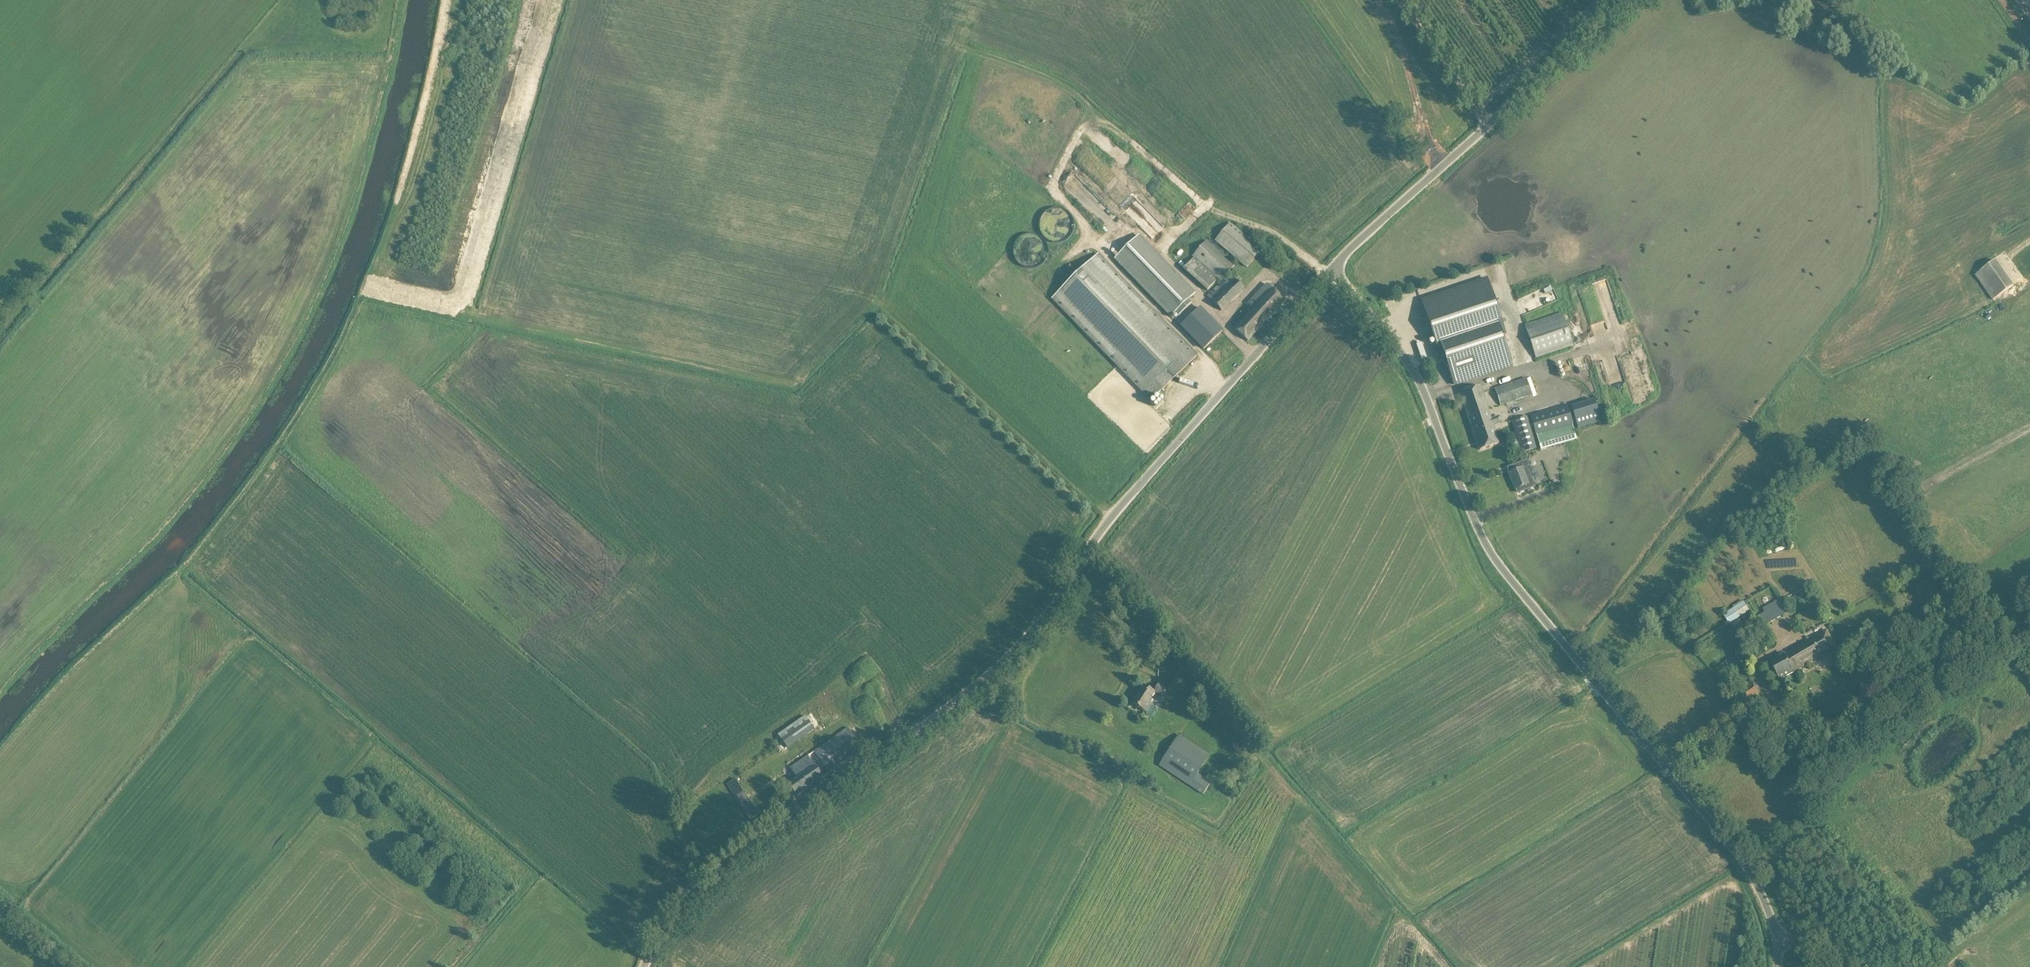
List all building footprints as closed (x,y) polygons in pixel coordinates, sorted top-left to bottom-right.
[(1070,242),(1076,213),(1050,208),(1046,230),(1055,232),(1053,239),(1070,242)] [(1261,251),(1253,244),(1229,223),(1214,240),(1247,267),(1261,251)] [(1016,263),(1044,268),(1049,240),(1021,234),(1019,247),(1016,263)] [(1189,301),(1195,294),(1138,236),(1115,258),(1172,317),(1175,314),(1178,317),(1192,304),(1189,301)] [(1235,265),(1207,240),(1192,257),(1194,258),(1183,270),(1207,291),(1218,279),(1220,281),(1235,265)] [(1098,254),(1052,298),(1151,400),(1197,355),(1098,254)] [(1995,261),(1975,274),(1981,283),(2001,269),(1995,261)] [(1207,296),(1214,304),(1221,311),(1244,288),(1230,274),(1207,296)] [(1506,333),(1488,279),(1421,302),(1439,355),(1443,354),(1454,385),(1512,365),(1502,334),(1506,333)] [(1253,309),(1235,329),(1248,341),(1285,301),(1268,285),(1249,305),(1253,309)] [(1223,331),(1216,324),(1199,307),(1181,325),(1204,349),(1223,331)] [(1574,346),(1563,312),(1525,325),(1536,359),(1574,346)] [(1532,395),(1526,378),(1495,389),(1501,405),(1532,395)] [(1492,422),(1491,419),(1480,386),(1461,393),(1480,450),(1499,444),(1492,422)] [(1601,421),(1594,400),(1571,407),(1578,429),(1601,421)] [(1577,440),(1567,405),(1531,415),(1541,450),(1577,440)] [(1527,417),(1522,418),(1512,421),(1521,452),(1536,448),(1527,417)] [(1507,468),(1509,473),(1512,479),(1514,479),(1517,488),(1530,484),(1524,468),(1529,466),(1527,460),(1507,468)] [(1750,610),(1743,600),(1723,614),(1730,624),(1750,610)] [(1776,601),(1768,606),(1776,619),(1784,614),(1776,601)] [(1770,662),(1780,680),(1837,649),(1827,630),(1770,662)] [(1751,680),(1736,690),(1747,706),(1761,696),(1751,680)] [(1163,696),(1167,689),(1159,684),(1155,691),(1163,696)] [(1144,687),(1133,704),(1146,711),(1150,704),(1148,702),(1154,693),(1144,687)] [(782,753),(821,725),(812,711),(805,716),(802,711),(773,732),(775,736),(772,739),(782,753)] [(1786,726),(1780,715),(1771,721),(1777,731),(1786,726)] [(863,750),(857,742),(847,727),(789,767),(795,776),(786,782),(797,797),(863,750)] [(1211,782),(1198,773),(1209,756),(1179,735),(1159,765),(1203,795),(1211,782)] [(743,791),(735,797),(745,812),(750,820),(751,820),(758,815),(753,806),(743,791)]
